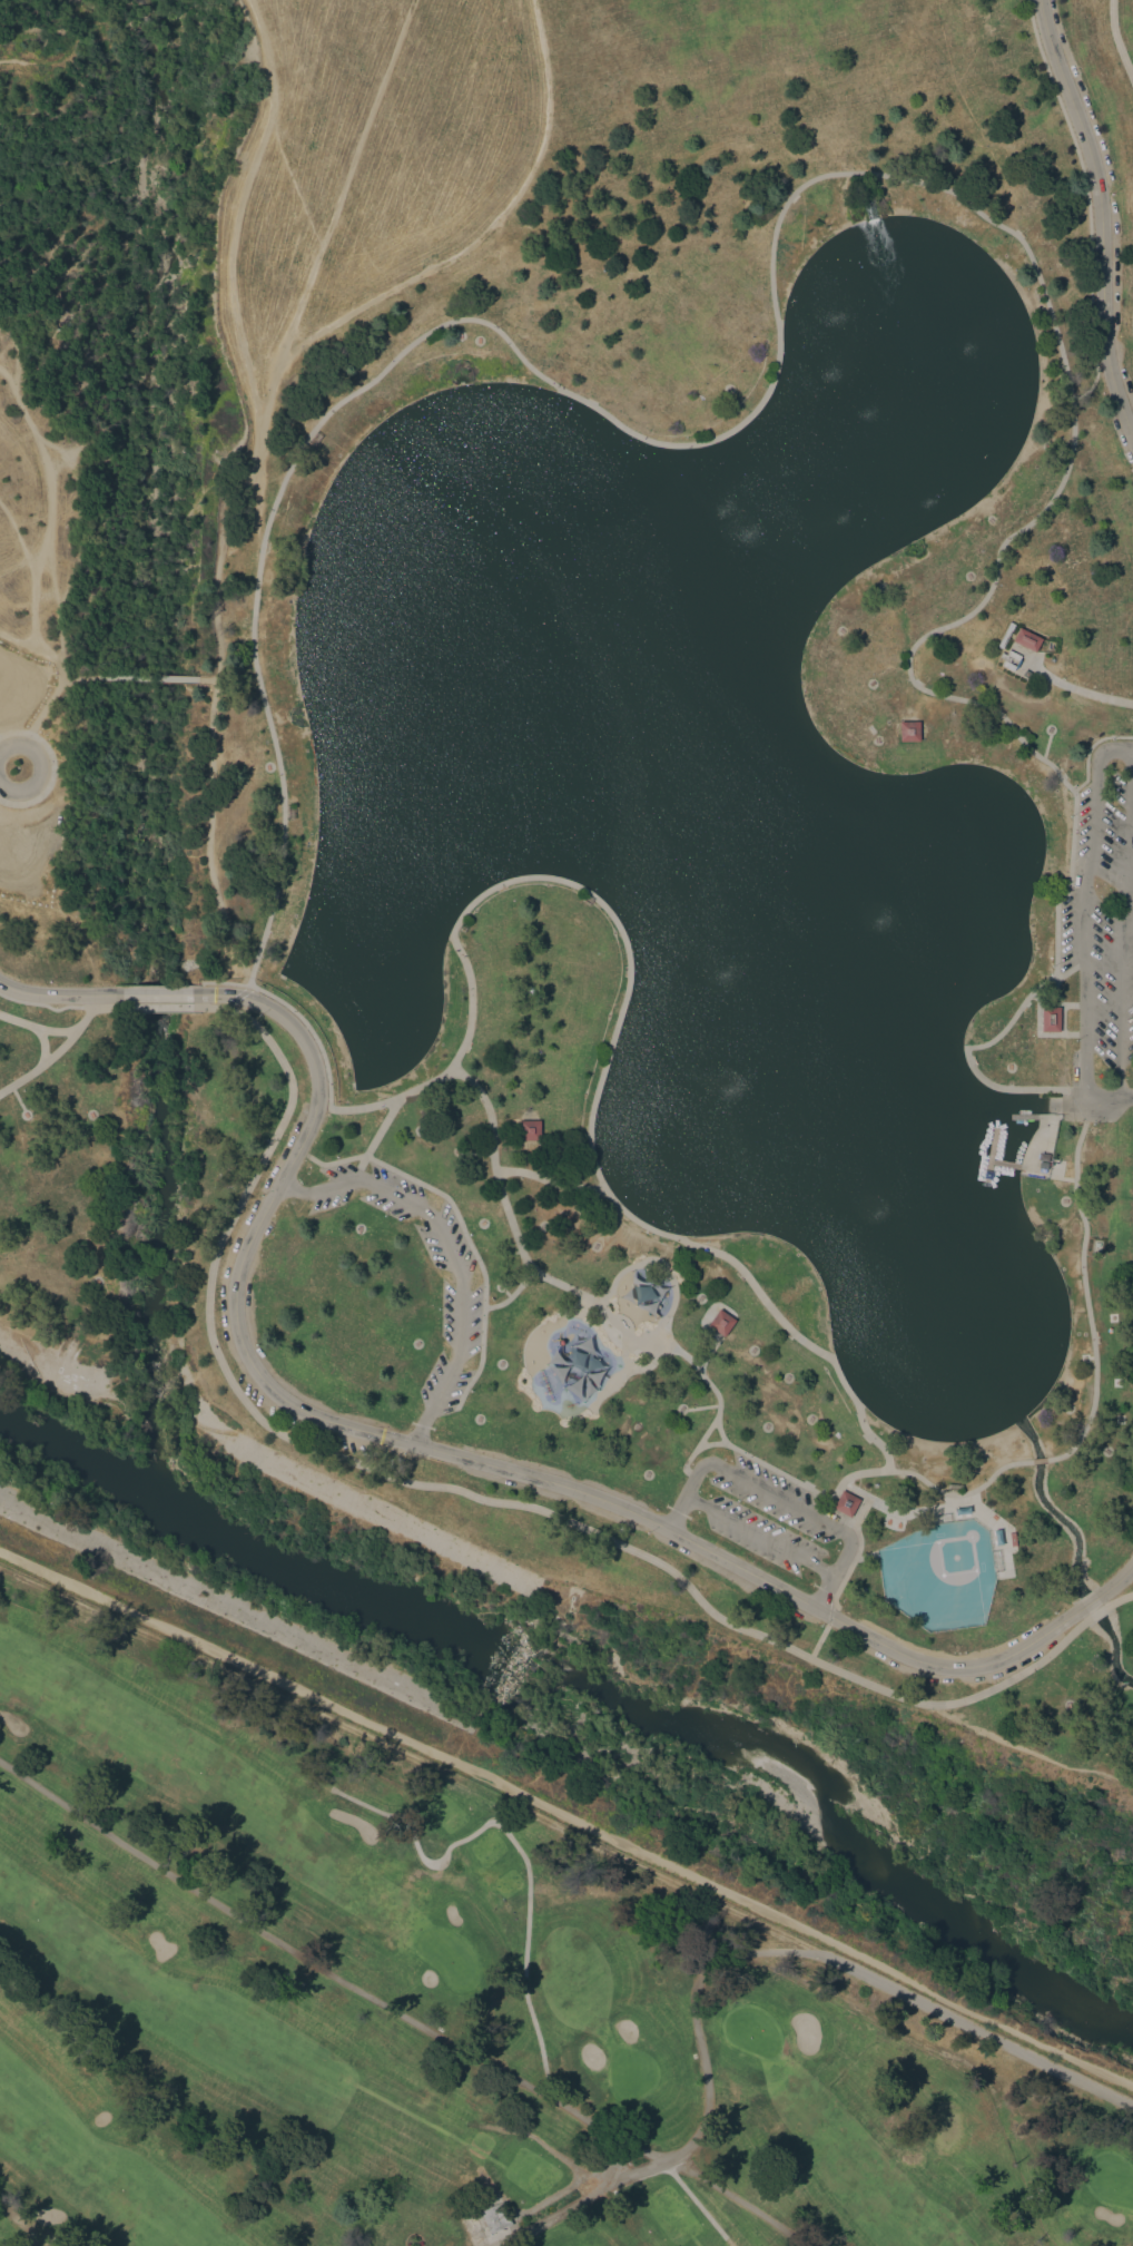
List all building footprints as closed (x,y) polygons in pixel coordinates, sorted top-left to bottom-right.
[(1042,638),(1035,653),(1013,641),(1019,627),(1042,638)] [(919,720),(919,742),(899,742),(899,720),(919,720)] [(1058,1008),(1058,1032),(1040,1031),(1041,1007),(1058,1008)] [(540,1119),(540,1139),(520,1140),(520,1120),(540,1119)] [(1048,1154),(1047,1161),(1046,1161),(1046,1163),(1043,1161),(1037,1160),(1038,1153),(1048,1154)] [(735,1320),(722,1335),(719,1333),(707,1324),(718,1307),(735,1320)] [(859,1499),(850,1517),(832,1508),(841,1490),(859,1499)] [(490,2234),(480,2211),(502,2201),(512,2224),(490,2234)]
